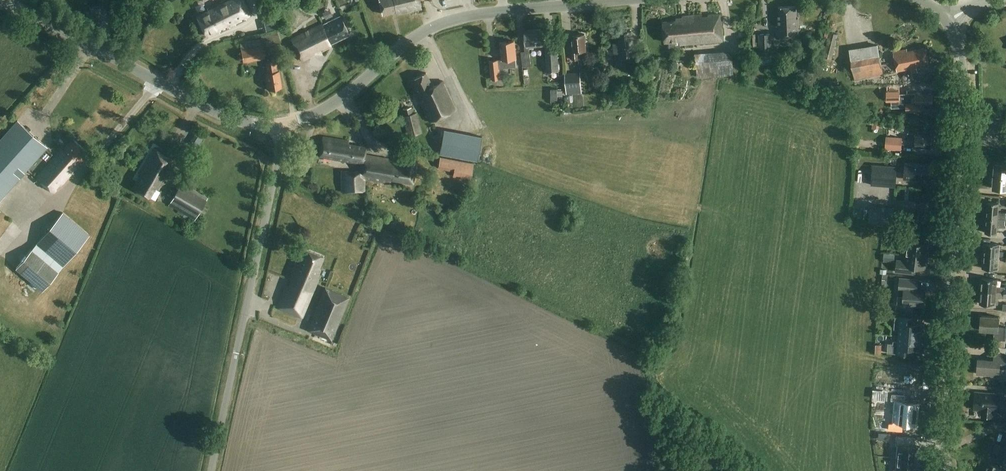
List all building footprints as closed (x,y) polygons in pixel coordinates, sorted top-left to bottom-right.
[(245,19),(244,16),(250,13),(244,0),(224,0),(207,8),(208,11),(197,17),(206,35),(218,30),(219,32),(245,19)] [(421,8),(419,0),(379,0),(382,13),(394,11),(395,14),(421,8)] [(795,18),(795,6),(777,6),(778,18),(776,18),(777,25),(776,25),(776,37),(797,37),(797,17),(795,18)] [(707,17),(701,17),(701,14),(680,17),(680,20),(662,22),(664,43),(669,42),(670,47),(679,46),(679,45),(722,41),(719,14),(707,15),(707,17)] [(348,33),(339,16),(321,24),(291,39),(302,62),(317,55),(315,52),(320,50),(322,52),(331,47),(329,42),(348,33)] [(521,68),(530,67),(528,49),(544,47),(543,30),(524,31),(525,47),(525,52),(520,53),(521,68)] [(623,57),(634,56),(631,31),(618,33),(619,45),(614,45),(616,67),(624,66),(623,57)] [(243,62),(264,59),(262,46),(279,43),(277,32),(260,35),(261,39),(239,42),(243,62)] [(822,60),(826,61),(825,64),(832,66),(833,62),(831,62),(837,34),(829,32),(822,60)] [(572,60),(578,59),(578,52),(586,51),(584,34),(572,35),(572,44),(571,44),(572,60)] [(760,65),(771,64),(770,54),(772,54),(771,34),(758,34),(760,65)] [(385,47),(391,56),(403,49),(397,40),(385,47)] [(490,79),(498,78),(497,68),(515,67),(514,59),(515,59),(514,41),(499,42),(500,59),(488,60),(490,79)] [(546,72),(559,71),(557,47),(545,48),(546,72)] [(927,62),(925,47),(907,50),(906,48),(892,50),(895,71),(911,68),(912,72),(917,71),(916,67),(917,67),(917,64),(927,62)] [(696,54),(699,78),(733,75),(730,51),(696,54)] [(881,74),(878,53),(850,58),(853,79),(881,74)] [(880,64),(889,63),(887,55),(878,57),(880,64)] [(278,70),(277,58),(266,60),(267,71),(266,71),(268,88),(282,86),(280,70),(278,70)] [(432,85),(426,72),(411,79),(417,92),(416,92),(429,120),(454,109),(442,84),(444,83),(443,80),(432,85)] [(566,94),(581,92),(580,72),(565,74),(566,94)] [(711,89),(710,78),(703,78),(703,80),(698,80),(698,90),(711,89)] [(864,88),(874,85),(872,78),(862,81),(864,88)] [(900,91),(886,92),(887,102),(890,102),(900,102),(900,93),(900,91)] [(905,111),(920,111),(920,105),(932,105),(932,93),(905,93),(905,111)] [(607,95),(604,95),(604,105),(612,105),(612,94),(607,94),(607,95)] [(403,116),(412,114),(410,107),(402,109),(403,116)] [(407,136),(421,132),(416,113),(412,114),(403,116),(402,116),(407,136)] [(47,148),(17,120),(0,139),(0,200),(47,148)] [(444,131),(440,154),(476,161),(480,138),(444,131)] [(931,147),(932,134),(908,132),(907,140),(915,141),(914,146),(931,147)] [(363,164),(365,156),(363,155),(365,148),(347,145),(348,141),(322,136),(319,156),(360,164),(363,164)] [(901,150),(902,138),(886,136),(885,149),(901,150)] [(87,151),(73,139),(63,150),(62,149),(36,178),(53,193),(71,173),(69,171),(73,166),(75,168),(81,161),(79,160),(87,151)] [(158,191),(175,161),(153,148),(137,175),(138,176),(131,188),(148,198),(154,188),(158,191)] [(361,177),(364,177),(381,181),(381,180),(389,181),(390,178),(412,183),(416,159),(405,157),(403,168),(392,165),(392,163),(386,162),(386,160),(365,156),(363,164),(360,164),(359,169),(359,171),(362,171),(361,177)] [(470,178),(473,163),(440,157),(437,168),(453,172),(453,175),(470,178)] [(1005,175),(1005,162),(995,161),(994,174),(1005,175)] [(896,187),(898,166),(873,164),(872,185),(896,187)] [(929,179),(930,166),(905,164),(904,176),(912,177),(929,179)] [(364,191),(364,177),(361,177),(362,171),(359,171),(359,169),(339,170),(341,192),(364,191)] [(994,174),(992,188),(1005,189),(1005,175),(994,174)] [(208,198),(196,191),(198,188),(192,184),(190,187),(181,182),(169,205),(184,213),(181,219),(188,222),(191,217),(196,220),(208,198)] [(447,197),(449,191),(437,188),(436,194),(447,197)] [(997,212),(998,203),(986,202),(985,217),(997,218),(1005,219),(1005,213),(997,212)] [(867,223),(893,224),(894,208),(869,206),(867,223)] [(42,291),(90,235),(63,213),(16,269),(42,291)] [(997,218),(985,217),(984,232),(996,233),(996,227),(1004,228),(1005,225),(1005,219),(997,218)] [(19,228),(11,221),(0,233),(0,249),(19,228)] [(906,254),(928,257),(929,248),(928,248),(928,245),(918,244),(919,237),(900,235),(899,247),(906,248),(906,254)] [(983,255),(998,256),(999,244),(984,243),(983,255)] [(444,258),(456,261),(459,249),(446,246),(444,258)] [(294,262),(288,278),(291,281),(288,286),(285,286),(277,307),(302,318),(320,272),(317,271),(322,258),(304,250),(298,264),(294,262)] [(927,264),(928,257),(906,254),(905,260),(897,259),(896,271),(915,273),(916,267),(925,268),(926,264),(927,264)] [(997,268),(998,256),(983,255),(982,267),(997,268)] [(899,295),(898,295),(897,303),(924,305),(925,288),(921,288),(922,279),(900,277),(899,295)] [(981,278),(980,290),(1005,292),(1005,287),(1004,287),(996,286),(996,279),(981,278)] [(331,340),(349,297),(324,287),(307,330),(331,340)] [(980,290),(979,303),(998,305),(998,298),(1005,298),(1005,292),(980,290)] [(1005,331),(1005,326),(999,325),(999,316),(981,315),(980,329),(995,330),(994,338),(997,339),(1005,339),(1005,331)] [(898,335),(921,337),(922,325),(914,324),(915,318),(895,317),(894,329),(899,329),(898,335)] [(920,349),(921,337),(898,335),(898,341),(893,341),(893,343),(888,343),(887,352),(912,355),(913,348),(920,349)] [(1005,363),(1005,352),(994,352),(994,359),(978,358),(976,373),(990,374),(990,375),(998,376),(999,366),(1005,366),(1005,363)] [(998,410),(999,393),(975,391),(974,408),(982,409),(982,415),(993,416),(993,410),(998,410)] [(1003,433),(1000,445),(995,443),(993,453),(997,454),(995,459),(1005,462),(1005,434),(1003,433)] [(897,435),(896,445),(898,445),(897,457),(909,458),(919,459),(920,446),(911,446),(912,437),(897,435)] [(891,470),(918,470),(919,459),(909,458),(897,457),(896,470),(891,469),(891,470)] [(1000,467),(984,462),(982,469),(985,470),(984,470),(998,470),(1000,467)]
